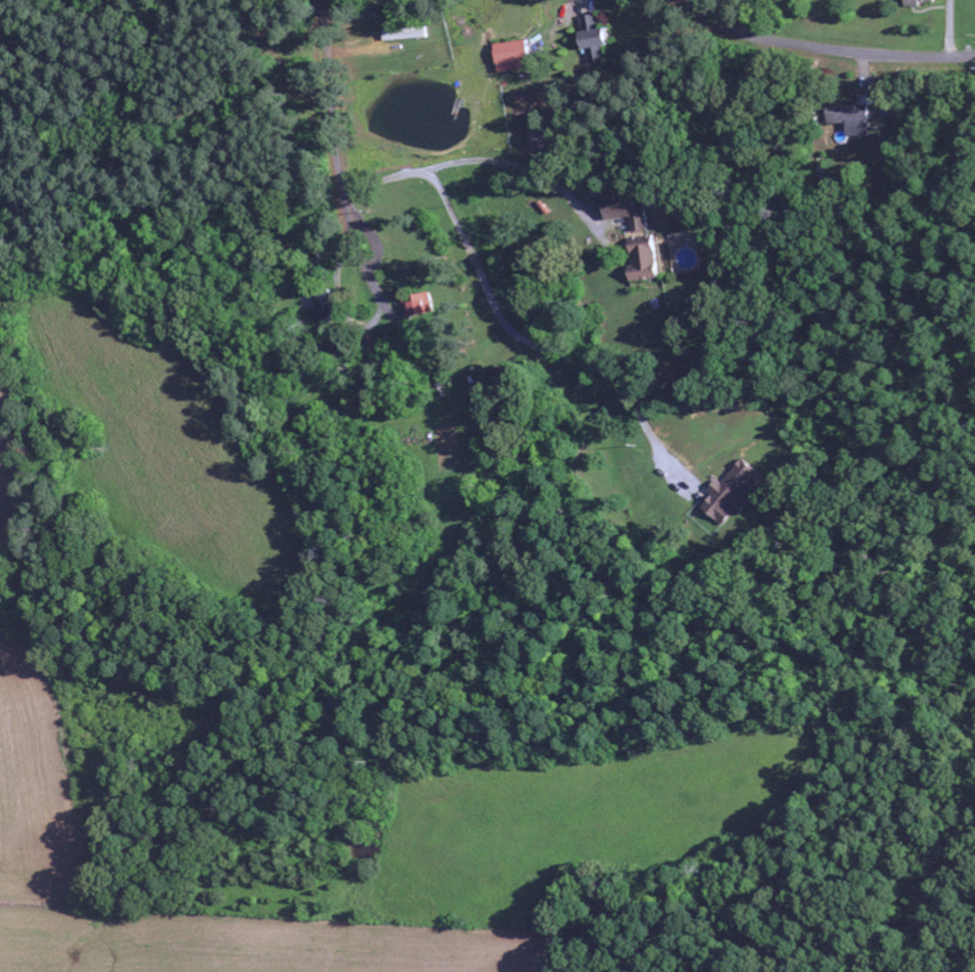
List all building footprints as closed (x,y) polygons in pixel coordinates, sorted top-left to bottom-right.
[(586,64),(605,62),(603,46),(613,45),(611,28),(600,29),(599,16),(582,17),(586,64)] [(385,29),(385,40),(429,39),(428,28),(385,29)] [(499,44),(500,72),(533,70),(531,42),(499,44)] [(851,136),(873,135),(872,106),(863,106),(863,102),(842,103),(842,124),(850,124),(851,136)] [(550,150),(549,130),(532,130),(532,150),(550,150)] [(605,220),(631,218),(631,232),(648,231),(646,193),(603,195),(605,220)] [(661,280),(656,235),(631,238),(634,266),(629,267),(631,283),(661,280)] [(335,319),(329,289),(312,292),(318,323),(335,319)] [(436,314),(433,294),(403,299),(406,318),(436,314)] [(725,484),(720,480),(710,492),(715,496),(705,509),(730,528),(752,500),(750,499),(767,477),(745,459),(725,484)]
